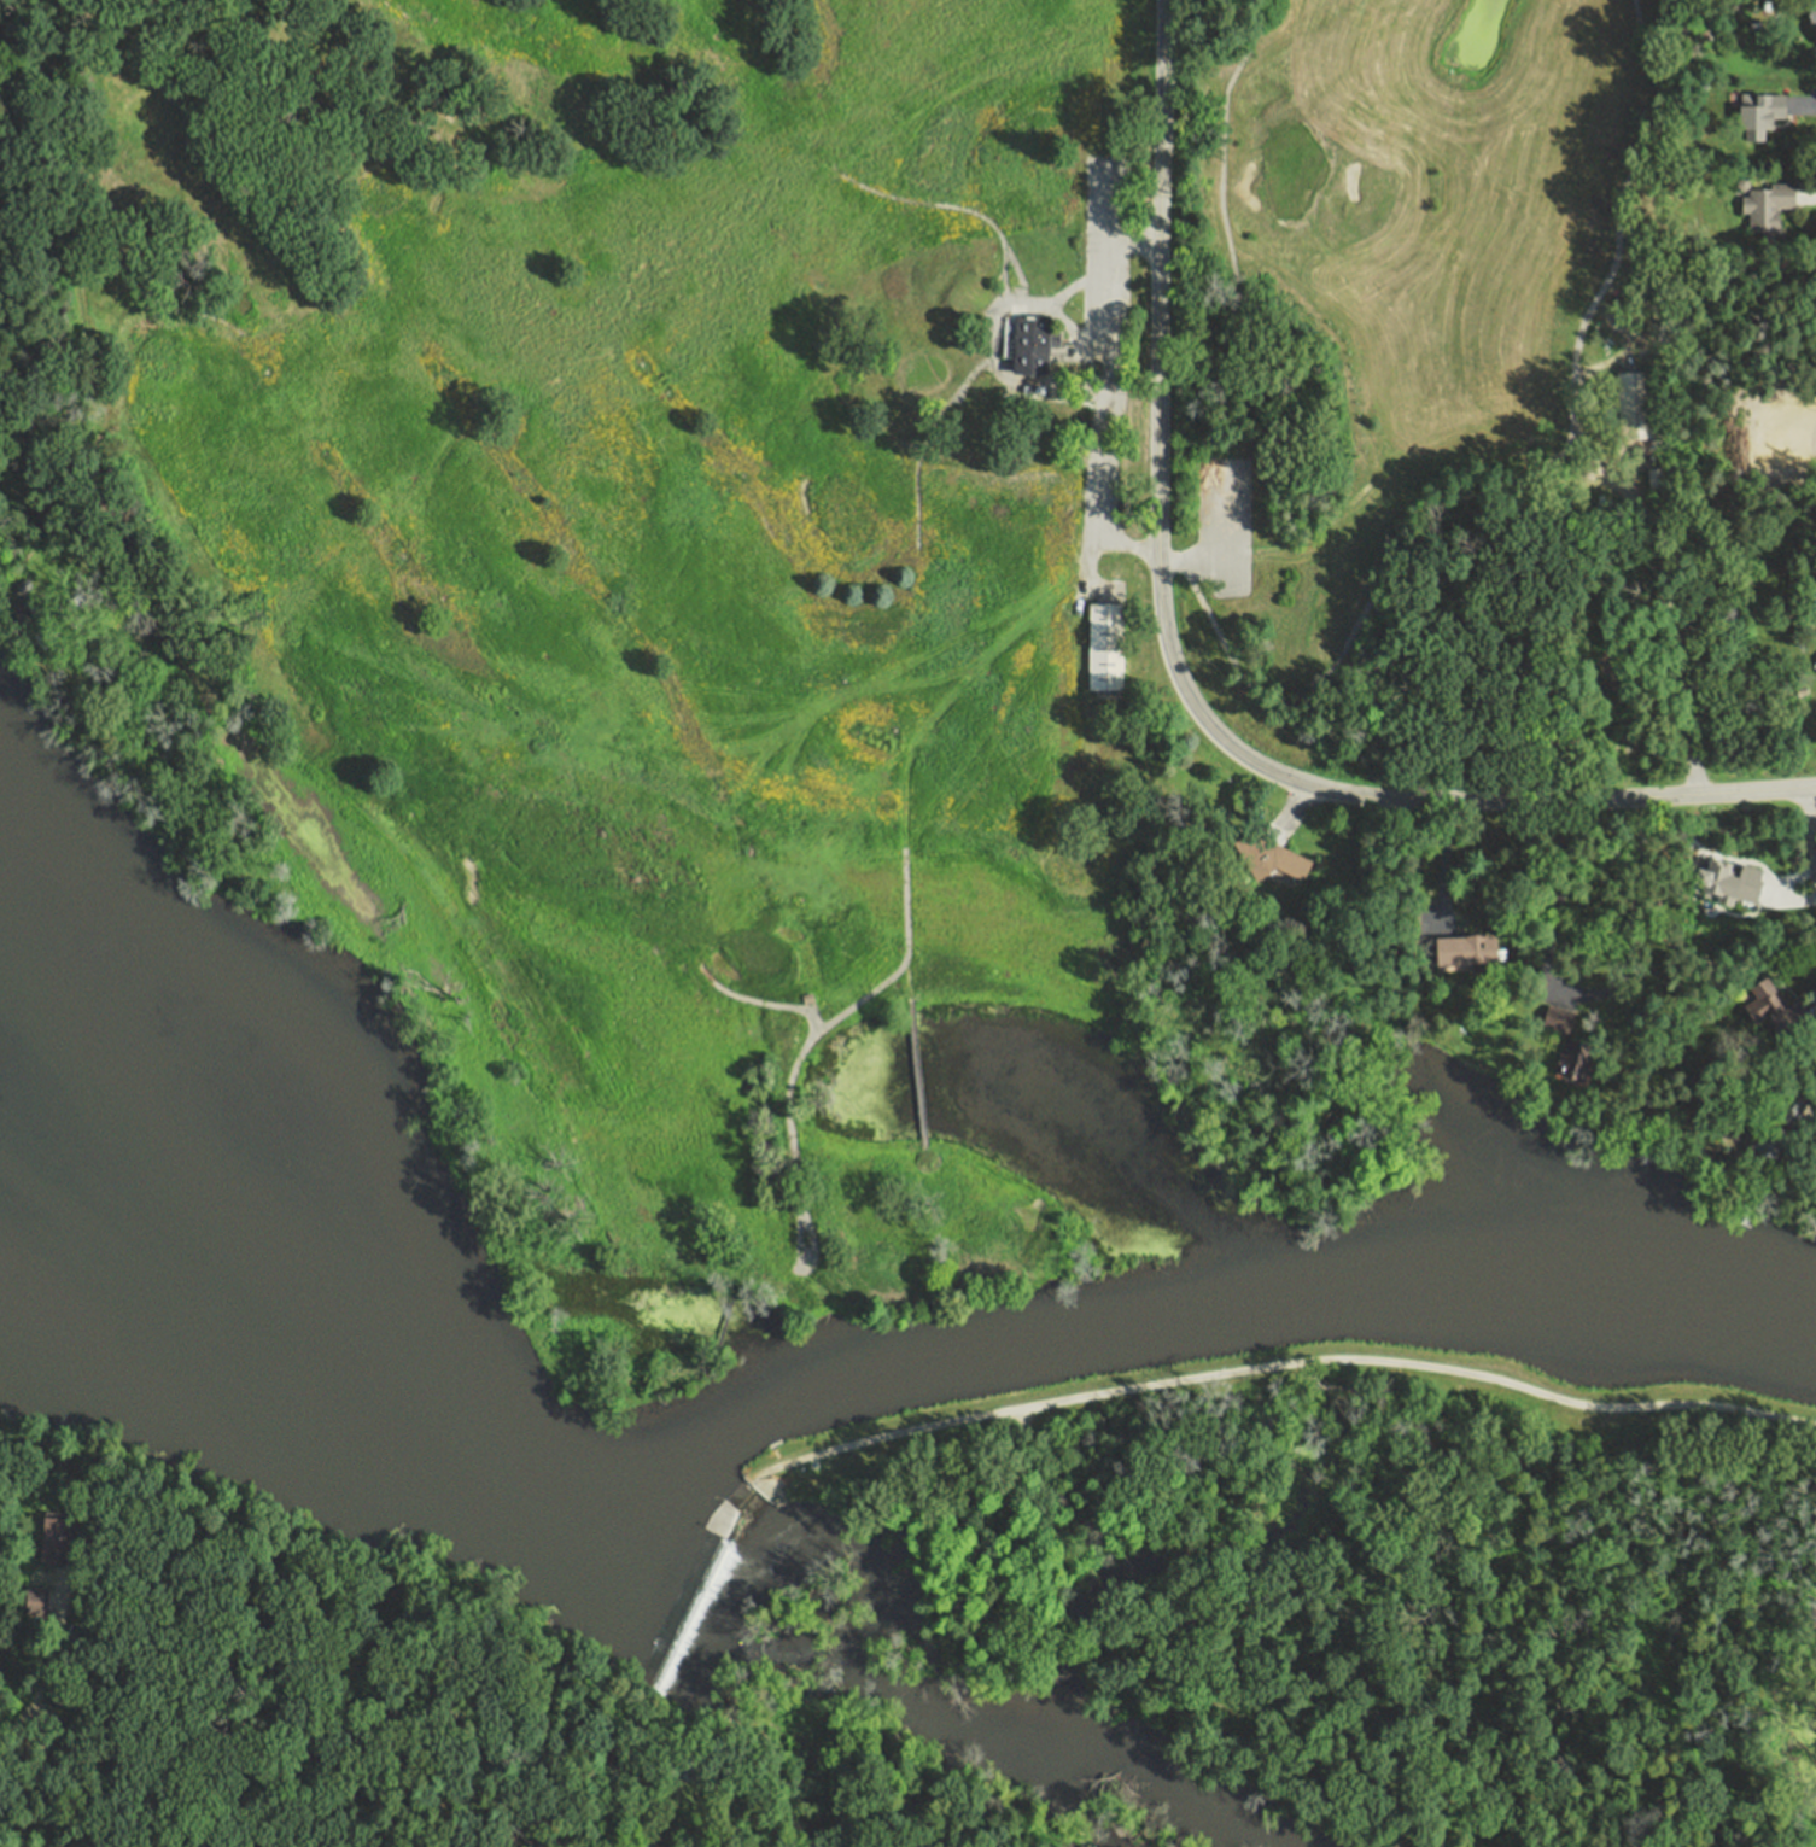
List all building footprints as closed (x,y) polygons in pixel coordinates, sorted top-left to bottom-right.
[(1806,6),(1815,6),(1815,22),(1805,21),(1806,6)] [(1783,94),(1782,118),(1769,118),(1769,123),(1763,123),(1762,141),(1744,140),(1744,129),(1734,129),(1734,105),(1738,105),(1738,93),(1783,94)] [(1791,183),(1791,205),(1777,205),(1777,230),(1748,230),(1748,211),(1740,211),(1740,191),(1738,189),(1735,186),(1735,182),(1738,179),(1742,179),(1746,181),(1746,186),(1744,189),(1768,189),(1768,183),(1791,183)] [(1011,317),(1008,373),(1043,375),(1046,320),(1011,317)] [(1613,374),(1616,437),(1651,436),(1648,373),(1613,374)] [(1086,603),(1085,690),(1119,690),(1120,604),(1086,603)] [(1248,832),(1228,843),(1250,882),(1269,869),(1298,882),(1309,861),(1248,832)] [(1430,941),(1442,941),(1442,937),(1501,937),(1501,960),(1491,960),(1491,964),(1430,964),(1430,941)] [(1759,980),(1777,1009),(1758,1021),(1748,1005),(1752,1003),(1744,989),(1759,980)] [(1571,1012),(1565,1033),(1540,1025),(1546,1005),(1571,1012)] [(1777,1040),(1802,1025),(1789,1005),(1765,1021),(1777,1040)] [(1571,1030),(1563,1056),(1558,1054),(1552,1070),(1561,1080),(1579,1079),(1594,1039),(1571,1030)] [(1747,1165),(1769,1171),(1780,1130),(1757,1124),(1747,1165)] [(36,1565),(37,1513),(65,1513),(64,1565),(36,1565)] [(45,1590),(46,1613),(19,1614),(18,1591),(45,1590)]
